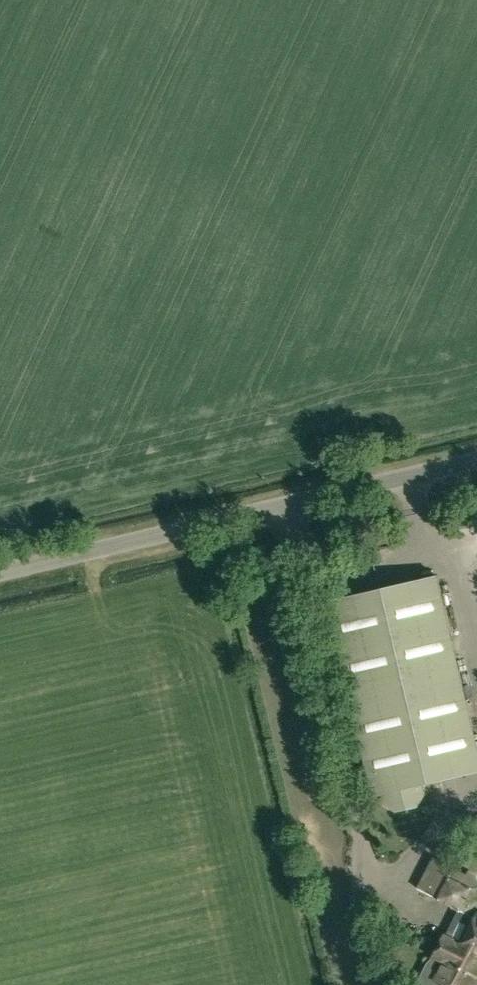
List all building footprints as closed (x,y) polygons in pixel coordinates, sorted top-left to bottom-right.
[(476,772),(476,743),(437,574),(328,600),(374,796),(383,794),(386,803),(398,811),(418,806),(425,793),(425,792),(428,790),(431,786),(431,782),(476,772)] [(469,914),(476,898),(476,879),(434,857),(418,888),(469,914)] [(474,919),(462,942),(445,933),(434,954),(445,960),(435,978),(449,984),(473,984),(476,977),(476,921),(474,919)]
